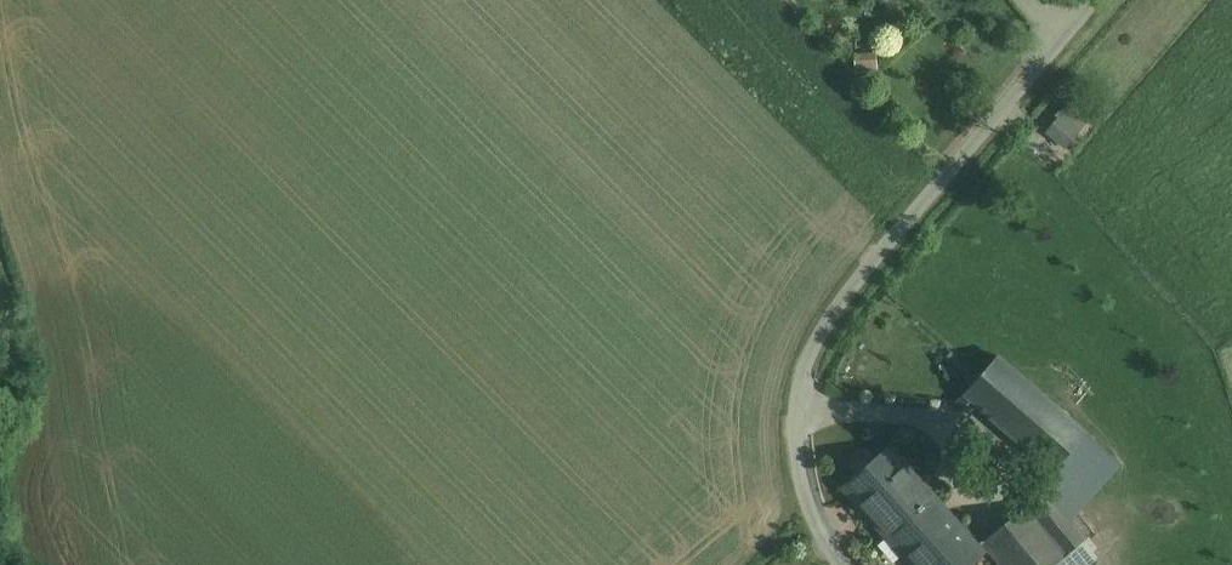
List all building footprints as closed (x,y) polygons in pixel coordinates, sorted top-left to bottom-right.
[(1086,121),(1066,104),(1057,115),(1061,119),(1050,133),(1065,146),(1086,121)] [(1086,432),(999,356),(966,393),(1053,470),(1086,432)] [(1123,464),(1086,432),(1053,470),(1035,490),(1041,495),(1055,502),(1072,523),(1101,490),(1123,464)] [(891,448),(845,488),(913,564),(966,564),(981,552),(891,448)] [(1055,502),(1041,495),(1027,507),(1066,555),(1067,555),(1086,539),(1072,523),(1055,502)] [(993,535),(984,542),(1003,564),(1055,564),(1066,555),(1027,507),(993,535)] [(1055,564),(1076,564),(1067,555),(1066,555),(1055,564)]
